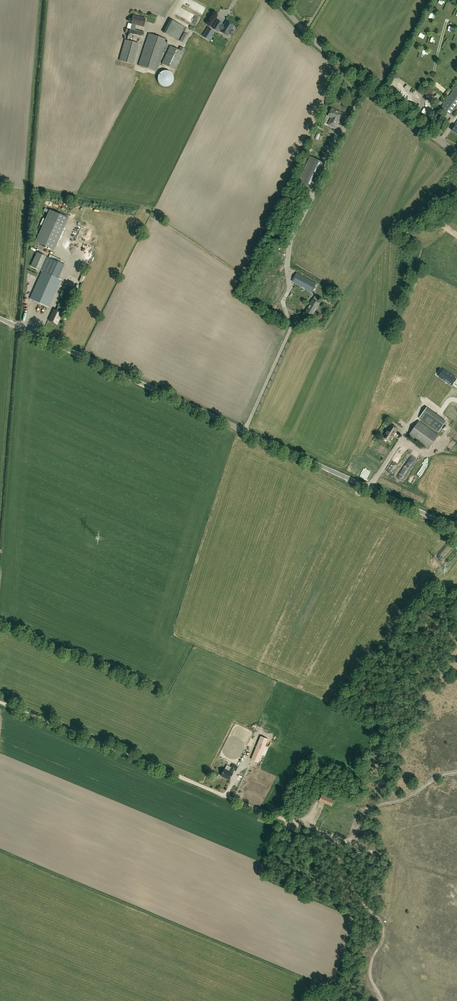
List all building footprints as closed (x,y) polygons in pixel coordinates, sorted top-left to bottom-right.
[(130,29),(128,39),(142,42),(144,32),(135,30),(136,25),(144,27),(146,19),(133,16),(131,24),(132,24),(131,29),(130,29)] [(218,22),(213,29),(218,32),(219,30),(222,32),(221,33),(228,37),(229,35),(232,36),(235,32),(232,30),(234,27),(228,22),(225,27),(222,25),(223,25),(218,22)] [(209,29),(204,37),(209,41),(214,33),(209,29)] [(185,42),(190,34),(185,31),(180,40),(185,42)] [(157,71),(168,39),(149,33),(139,65),(157,71)] [(133,64),(139,43),(127,40),(125,40),(119,60),(121,61),(133,64)] [(162,63),(176,70),(186,49),(181,47),(179,50),(170,46),(162,63)] [(164,71),(163,71),(162,72),(161,72),(160,72),(160,73),(159,74),(159,75),(158,78),(158,79),(158,81),(159,82),(159,83),(161,85),(164,86),(165,86),(166,87),(168,86),(169,86),(170,85),(171,85),(172,84),(173,83),(173,82),(174,80),(174,79),(174,77),(173,76),(173,75),(173,74),(172,73),(171,73),(170,72),(170,71),(168,71),(167,71),(166,71),(165,71),(164,71)] [(456,109),(456,86),(441,109),(452,116),(456,109)] [(329,125),(335,128),(340,120),(339,119),(342,113),(333,108),(329,116),(333,118),(332,120),(331,120),(329,125)] [(325,164),(311,157),(299,180),(313,187),(325,164)] [(54,250),(64,227),(68,218),(50,210),(46,219),(36,242),(54,250)] [(310,255),(310,254),(298,246),(295,251),(306,258),(309,255),(310,255)] [(40,270),(46,256),(37,252),(31,266),(40,270)] [(43,271),(31,299),(49,307),(61,279),(58,278),(64,264),(48,257),(41,271),(43,271)] [(296,262),(293,268),(313,276),(315,270),(296,262)] [(333,271),(340,273),(342,265),(335,264),(333,271)] [(297,272),(292,281),(308,290),(316,294),(321,286),(313,282),(297,272)] [(296,312),(308,290),(292,282),(280,304),(296,312)] [(320,304),(318,302),(319,298),(316,296),(314,300),(313,300),(306,312),(313,316),(320,304)] [(54,309),(49,321),(57,324),(62,313),(54,309)] [(456,379),(446,371),(441,378),(452,386),(456,379)] [(432,385),(426,395),(429,397),(435,387),(432,385)] [(445,397),(437,406),(441,409),(448,400),(445,397)] [(430,419),(427,423),(439,432),(442,427),(438,425),(442,419),(427,407),(424,411),(429,414),(427,416),(430,419)] [(429,414),(424,411),(419,418),(427,423),(430,419),(427,416),(429,414)] [(446,421),(442,419),(438,425),(442,427),(446,421)] [(409,435),(429,449),(439,435),(419,421),(409,435)] [(390,442),(398,429),(391,425),(383,437),(390,442)] [(456,440),(456,429),(454,427),(453,428),(451,427),(448,431),(454,436),(453,437),(456,440)] [(259,762),(267,742),(268,739),(261,736),(260,739),(252,759),(259,762)] [(230,780),(235,770),(237,771),(239,766),(233,764),(231,768),(229,772),(225,770),(222,776),(230,780)] [(320,801),(332,805),(334,800),(323,795),(320,801)]
